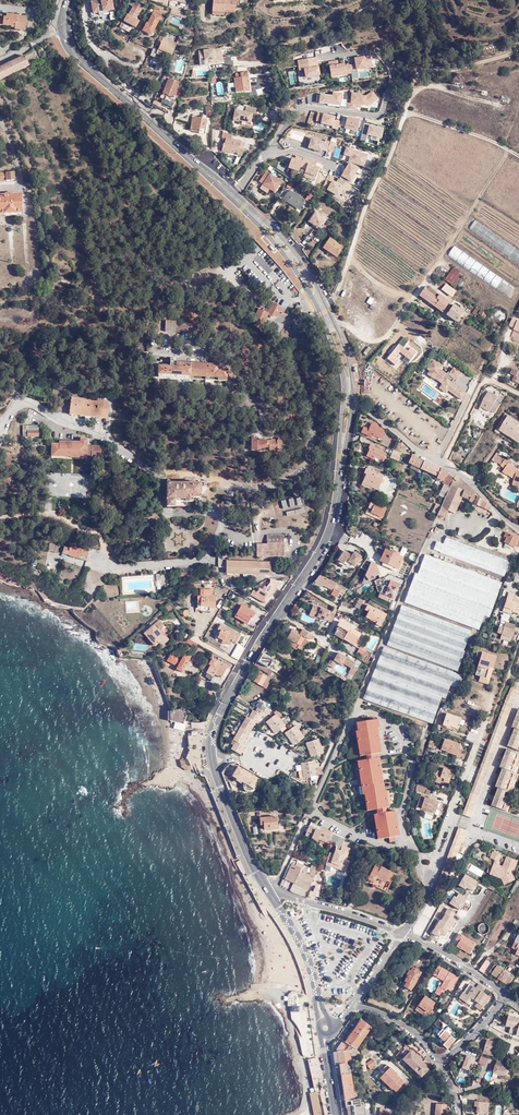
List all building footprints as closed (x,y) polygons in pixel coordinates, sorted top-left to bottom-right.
[(109,12),(107,0),(103,0),(92,2),(92,5),(109,12)] [(142,6),(130,0),(127,4),(132,7),(127,15),(126,14),(122,21),(134,28),(138,21),(134,19),(142,6)] [(212,12),(224,13),(224,11),(234,12),(235,0),(213,0),(212,12)] [(110,13),(109,12),(92,5),(94,17),(110,13)] [(177,10),(171,8),(170,13),(185,18),(186,13),(177,10)] [(146,32),(151,34),(162,14),(153,10),(146,24),(145,23),(141,31),(146,33),(146,32)] [(26,19),(16,18),(16,16),(6,15),(6,16),(0,15),(0,25),(15,26),(14,29),(25,31),(26,19)] [(128,35),(132,29),(122,24),(119,31),(128,35)] [(165,56),(171,58),(177,43),(162,37),(161,40),(159,39),(159,41),(161,43),(155,56),(164,60),(165,56)] [(389,52),(397,53),(398,41),(390,41),(389,52)] [(221,57),(221,49),(198,51),(199,66),(215,64),(215,63),(223,62),(223,56),(221,57)] [(24,56),(0,68),(0,80),(28,65),(24,56)] [(234,79),(234,84),(234,88),(235,93),(249,92),(247,73),(240,73),(240,78),(234,79)] [(175,83),(175,81),(169,79),(162,94),(166,95),(164,100),(171,103),(174,98),(175,99),(178,92),(176,91),(178,85),(175,83)] [(233,121),(239,122),(240,119),(242,119),(241,121),(250,123),(250,122),(252,114),(255,115),(256,109),(246,107),(239,106),(236,108),(236,110),(235,110),(233,121)] [(203,132),(208,133),(210,125),(205,124),(206,119),(193,117),(190,131),(203,133),(203,132)] [(223,143),(222,149),(230,151),(231,151),(232,151),(232,152),(233,152),(238,153),(237,155),(242,156),(243,149),(239,149),(239,146),(240,146),(241,141),(231,139),(232,134),(223,132),(222,137),(223,138),(226,138),(224,143),(223,143)] [(263,183),(262,184),(269,189),(274,192),(281,182),(266,171),(259,181),(263,183)] [(13,172),(0,173),(0,181),(6,181),(6,180),(14,180),(13,172)] [(269,189),(262,184),(260,188),(267,193),(269,189)] [(297,205),(300,207),(305,200),(298,196),(299,194),(296,193),(296,194),(289,190),(284,197),(288,200),(288,201),(295,206),(297,205)] [(20,195),(10,196),(9,194),(6,194),(5,195),(4,196),(0,196),(0,213),(20,212),(20,195)] [(315,225),(319,228),(325,219),(320,216),(315,212),(309,221),(313,223),(312,226),(314,227),(315,225)] [(323,248),(336,257),(340,251),(339,250),(341,246),(330,238),(323,248)] [(445,280),(454,286),(463,274),(454,267),(445,280)] [(444,289),(452,295),(455,291),(446,284),(444,289)] [(426,291),(428,288),(425,286),(419,295),(442,312),(449,302),(439,295),(437,298),(426,291)] [(429,287),(428,288),(426,291),(437,298),(439,295),(429,287)] [(446,314),(456,322),(463,312),(468,316),(472,310),(467,307),(456,300),(446,314)] [(283,313),(285,309),(273,303),(269,310),(266,309),(264,312),(258,309),(252,321),(256,322),(254,326),(260,329),(268,314),(273,317),(274,315),(277,316),(279,311),(283,313)] [(150,324),(151,324),(152,322),(152,319),(151,318),(150,316),(148,316),(147,316),(145,317),(144,319),(143,321),(144,322),(145,324),(146,324),(148,325),(150,324)] [(196,332),(196,324),(175,324),(175,321),(164,321),(164,332),(196,332)] [(435,377),(443,382),(442,384),(448,388),(448,389),(447,390),(461,400),(465,393),(453,384),(453,383),(452,382),(454,379),(454,378),(448,374),(447,376),(439,370),(441,366),(433,360),(427,369),(430,371),(427,374),(434,379),(434,378),(435,377)] [(158,377),(226,380),(226,369),(218,369),(218,364),(175,362),(175,367),(158,366),(158,377)] [(454,379),(456,380),(461,374),(452,368),(448,374),(454,378),(454,379)] [(513,369),(510,374),(515,376),(518,378),(518,372),(513,369)] [(28,396),(31,383),(26,381),(22,394),(28,396)] [(439,389),(445,393),(447,390),(448,389),(448,388),(442,384),(439,389)] [(490,411),(495,414),(500,404),(496,401),(498,398),(494,395),(493,397),(488,394),(480,407),(489,412),(490,411)] [(71,398),(70,411),(73,414),(106,418),(108,402),(71,398)] [(510,437),(518,424),(508,416),(505,421),(502,420),(495,432),(499,434),(501,431),(505,433),(510,437)] [(510,437),(518,443),(518,442),(518,424),(510,437)] [(381,438),(384,431),(371,425),(369,430),(364,428),(361,433),(371,437),(372,435),(381,438)] [(38,427),(28,427),(27,437),(38,437),(38,430),(38,427)] [(283,450),(283,439),(278,439),(278,440),(275,440),(275,439),(272,439),(272,440),(263,440),(262,439),(259,439),(259,440),(256,440),(256,439),(251,438),(251,450),(257,450),(264,450),(264,447),(269,447),(270,450),(277,450),(283,450)] [(91,455),(101,456),(101,446),(87,445),(87,439),(81,439),(80,443),(59,442),(59,444),(52,444),(51,455),(71,455),(71,445),(79,445),(79,455),(86,456),(86,455),(91,455)] [(411,449),(401,439),(399,440),(399,441),(398,442),(404,448),(405,447),(407,450),(409,449),(410,451),(411,449)] [(71,445),(71,455),(71,457),(86,457),(86,456),(79,455),(79,445),(71,445)] [(370,445),(368,449),(369,450),(369,451),(367,455),(374,458),(374,457),(383,461),(386,454),(382,452),(382,451),(370,445)] [(400,454),(393,450),(390,457),(398,461),(400,454)] [(414,454),(413,454),(412,453),(408,463),(420,468),(424,461),(413,456),(414,454)] [(507,475),(508,472),(515,477),(514,479),(512,484),(518,487),(518,471),(517,471),(518,470),(510,465),(512,463),(505,458),(504,459),(501,457),(497,463),(500,466),(504,469),(502,472),(506,475),(507,475)] [(448,472),(424,461),(420,468),(437,476),(437,477),(444,480),(448,472)] [(366,469),(364,474),(366,474),(365,477),(363,482),(365,483),(364,486),(370,489),(371,487),(377,490),(381,482),(382,483),(384,480),(381,479),(383,475),(374,472),(371,471),(372,469),(369,468),(367,469),(366,469)] [(455,475),(448,472),(444,480),(444,485),(450,487),(455,475)] [(466,485),(455,475),(450,487),(447,494),(446,495),(444,500),(437,514),(444,517),(448,510),(454,513),(462,495),(464,496),(464,497),(469,500),(468,501),(489,511),(490,508),(486,504),(476,496),(474,495),(476,492),(471,487),(468,484),(466,485)] [(76,480),(65,479),(64,496),(88,498),(90,481),(83,480),(82,488),(75,488),(76,480)] [(310,488),(311,488),(312,487),(314,486),(314,484),(314,482),(313,481),(312,480),(311,480),(309,479),(308,480),(307,481),(305,482),(305,484),(306,486),(307,487),(308,488),(310,488)] [(200,497),(200,493),(199,483),(200,483),(166,483),(166,485),(164,484),(164,493),(166,493),(166,506),(186,506),(186,502),(192,501),(192,497),(200,497)] [(444,485),(441,491),(447,494),(450,487),(444,485)] [(382,517),(386,509),(370,502),(367,511),(382,517)] [(366,513),(381,520),(382,517),(367,511),(366,513)] [(518,546),(518,539),(507,532),(505,536),(508,538),(505,542),(515,547),(516,545),(518,547),(518,546)] [(257,556),(284,555),(283,535),(267,535),(267,544),(257,544),(257,556)] [(504,576),(510,559),(446,536),(443,544),(436,542),(433,550),(504,576)] [(50,542),(48,550),(54,552),(56,544),(50,542)] [(72,556),(86,560),(88,556),(87,555),(89,550),(70,544),(69,549),(64,548),(62,553),(72,556)] [(398,556),(391,553),(385,550),(380,561),(383,562),(382,565),(392,570),(393,567),(398,569),(403,558),(398,556)] [(352,553),(349,553),(351,554),(350,556),(348,555),(343,551),(338,560),(344,564),(346,561),(355,567),(360,558),(352,553)] [(404,603),(479,630),(484,615),(489,617),(502,583),(425,555),(417,574),(415,573),(404,603)] [(227,561),(226,568),(226,573),(269,574),(270,563),(227,561)] [(353,570),(355,567),(346,561),(344,564),(353,570)] [(319,576),(314,581),(331,589),(330,591),(332,592),(331,594),(337,597),(339,592),(344,594),(347,589),(336,584),(319,576)] [(267,595),(269,596),(270,596),(275,587),(278,589),(282,582),(272,580),(270,585),(269,584),(267,587),(265,586),(263,590),(260,588),(256,592),(253,591),(251,595),(263,602),(267,595)] [(200,606),(209,607),(215,607),(215,597),(211,597),(211,591),(200,590),(200,596),(197,596),(197,608),(200,608),(200,606)] [(509,593),(501,590),(500,598),(504,599),(503,602),(505,603),(509,593)] [(509,593),(505,603),(503,610),(513,613),(513,611),(518,613),(518,604),(518,602),(518,600),(512,598),(513,594),(509,593)] [(359,610),(364,601),(359,599),(355,607),(359,610)] [(240,610),(236,618),(246,624),(250,617),(252,618),(254,613),(241,605),(239,609),(240,610)] [(326,620),(331,622),(335,615),(329,613),(330,612),(313,605),(310,613),(318,616),(317,617),(326,621),(326,620)] [(368,612),(365,617),(370,620),(371,618),(377,622),(375,625),(380,627),(386,615),(367,605),(364,610),(368,612)] [(440,629),(468,639),(470,631),(457,626),(401,606),(398,614),(440,629)] [(463,651),(468,639),(440,629),(398,614),(387,644),(458,670),(464,652),(463,651)] [(144,633),(158,621),(155,618),(142,630),(144,633)] [(150,637),(157,644),(160,642),(162,645),(168,640),(159,629),(164,625),(159,620),(158,621),(144,633),(149,638),(150,637)] [(338,627),(336,632),(345,637),(343,639),(354,645),(360,634),(339,622),(337,626),(338,627)] [(510,641),(515,625),(505,622),(503,628),(498,627),(497,633),(501,634),(500,639),(510,641)] [(223,641),(226,642),(230,645),(232,641),(236,643),(240,635),(220,624),(217,629),(221,631),(217,637),(223,640),(223,641)] [(303,648),(305,649),(309,643),(305,640),(307,638),(310,640),(310,639),(312,636),(302,630),(300,634),(293,629),(290,633),(299,639),(296,645),(301,648),(301,647),(303,648)] [(345,637),(336,632),(334,634),(343,640),(343,639),(345,637)] [(301,651),(303,648),(301,647),(301,648),(296,645),(299,639),(290,633),(287,638),(291,641),(288,644),(291,646),(297,650),(297,649),(301,651)] [(155,646),(157,644),(150,637),(149,638),(155,646)] [(188,639),(182,642),(194,649),(197,644),(188,639)] [(237,645),(234,651),(241,655),(244,649),(237,645)] [(363,699),(432,723),(441,697),(445,699),(450,685),(457,688),(462,675),(384,648),(363,699)] [(182,672),(192,654),(186,650),(181,661),(170,655),(167,661),(177,667),(176,669),(182,672)] [(234,651),(231,656),(238,661),(241,655),(234,651)] [(489,667),(492,669),(495,657),(477,652),(476,657),(479,658),(475,675),(482,677),(488,679),(491,671),(488,670),(489,667)] [(257,662),(268,668),(275,656),(273,654),(270,655),(265,653),(264,655),(261,654),(257,662)] [(355,663),(341,655),(340,656),(339,655),(340,654),(338,653),(334,661),(331,659),(327,665),(332,668),(336,663),(341,666),(342,664),(351,669),(349,673),(353,676),(358,669),(353,666),(355,663)] [(206,672),(213,676),(214,674),(221,677),(227,667),(221,663),(220,665),(217,663),(218,662),(212,658),(208,664),(210,665),(206,672)] [(257,662),(254,667),(260,670),(270,675),(272,671),(268,668),(257,662)] [(287,677),(292,668),(289,666),(284,675),(287,677)] [(493,669),(492,669),(489,667),(488,670),(491,671),(488,679),(482,677),(480,683),(488,685),(493,669)] [(211,681),(213,676),(206,672),(204,677),(211,681)] [(254,682),(261,686),(267,677),(259,672),(254,682)] [(261,686),(265,689),(271,679),(267,677),(261,686)] [(263,704),(260,708),(268,713),(269,713),(269,714),(272,710),(263,704)] [(260,708),(258,707),(256,711),(263,715),(264,716),(265,717),(268,713),(260,708)] [(183,708),(170,711),(170,721),(183,724),(183,723),(184,721),(186,716),(186,712),(183,708)] [(256,711),(254,709),(251,713),(261,719),(263,715),(256,711)] [(518,710),(518,712),(514,726),(513,725),(512,728),(515,728),(514,731),(515,731),(510,745),(509,744),(508,747),(518,751),(518,710)] [(261,719),(251,713),(249,717),(256,721),(258,722),(261,719)] [(276,723),(281,719),(277,713),(272,717),(276,723)] [(445,717),(442,725),(449,727),(449,726),(458,729),(461,718),(446,714),(444,713),(443,717),(445,717)] [(249,717),(247,716),(245,719),(254,725),(256,721),(249,717)] [(271,727),(276,723),(272,717),(266,721),(271,727)] [(252,729),(254,725),(245,719),(243,723),(252,729)] [(286,725),(281,719),(276,723),(281,729),(286,725)] [(376,819),(397,827),(395,811),(387,812),(385,812),(384,808),(386,807),(385,799),(383,790),(382,791),(380,783),(379,774),(378,766),(376,757),(375,758),(374,753),(376,753),(381,752),(377,728),(379,728),(378,719),(359,722),(360,730),(357,731),(359,739),(361,756),(364,755),(366,755),(367,759),(365,759),(359,760),(360,769),(361,777),(363,786),(364,794),(366,794),(368,802),(369,810),(375,809),(376,809),(377,813),(375,814),(376,819)] [(249,733),(252,729),(243,723),(240,727),(249,733)] [(281,729),(276,723),(271,727),(275,733),(281,729)] [(296,725),(291,729),(295,735),(300,731),(296,725)] [(247,737),(249,733),(240,727),(238,731),(247,737)] [(295,735),(291,729),(285,732),(289,738),(295,735)] [(245,741),(247,737),(238,731),(236,735),(245,741)] [(300,731),(295,735),(299,741),(304,738),(300,731)] [(243,744),(245,741),(236,735),(233,739),(236,740),(243,744)] [(295,735),(289,738),(293,745),(299,741),(295,735)] [(315,748),(321,746),(319,739),(313,741),(315,748)] [(460,759),(462,753),(462,752),(459,751),(460,745),(444,739),(442,747),(447,748),(446,751),(457,755),(456,757),(460,759)] [(243,750),(245,746),(244,745),(243,744),(236,740),(234,744),(243,750)] [(306,743),(309,750),(315,748),(313,741),(306,743)] [(241,753),(243,750),(234,744),(231,748),(241,753)] [(324,753),(321,746),(315,748),(317,755),(324,753)] [(315,748),(309,750),(311,757),(317,755),(315,748)] [(189,767),(191,765),(194,764),(193,759),(194,754),(195,750),(191,749),(190,750),(187,758),(185,760),(186,764),(189,767)] [(517,759),(518,754),(506,749),(506,751),(507,752),(502,765),(501,765),(500,767),(502,768),(501,771),(502,771),(498,784),(496,784),(496,787),(498,787),(497,790),(498,791),(493,804),(492,804),(491,806),(504,811),(506,804),(508,798),(510,792),(508,791),(510,785),(512,778),(515,772),(512,771),(514,766),(517,759)] [(192,768),(191,765),(189,767),(186,764),(185,760),(182,760),(183,766),(188,771),(192,768)] [(309,769),(320,767),(319,767),(319,763),(318,762),(315,763),(315,760),(308,762),(309,769)] [(259,780),(238,767),(232,776),(236,779),(236,780),(241,783),(241,782),(245,784),(245,787),(245,789),(247,791),(250,791),(252,790),(259,780)] [(323,774),(320,767),(309,769),(310,777),(316,776),(316,775),(323,774)] [(443,782),(448,783),(451,776),(452,776),(454,772),(442,768),(441,772),(435,770),(431,781),(442,784),(443,782)] [(303,778),(310,777),(309,769),(302,770),(303,778)] [(312,800),(315,790),(311,789),(311,788),(307,798),(312,800)] [(469,797),(463,815),(470,818),(477,800),(469,797)] [(424,799),(420,798),(419,800),(417,800),(416,803),(418,804),(417,808),(421,809),(421,808),(435,812),(435,810),(440,811),(442,804),(431,800),(431,802),(429,801),(429,799),(424,798),(424,799)] [(275,826),(277,826),(277,818),(260,819),(260,825),(264,824),(264,830),(269,829),(269,830),(275,830),(275,826)] [(399,835),(397,827),(376,819),(379,839),(389,837),(390,842),(395,841),(394,836),(399,835)] [(333,833),(322,828),(320,831),(310,826),(305,836),(317,842),(317,840),(327,845),(333,833)] [(458,828),(434,889),(435,890),(440,891),(444,887),(457,852),(462,854),(464,848),(459,846),(465,830),(458,828)] [(333,834),(330,841),(335,844),(337,847),(334,855),(330,853),(326,865),(346,871),(348,862),(346,861),(349,849),(342,847),(344,839),(333,834)] [(490,859),(495,861),(498,862),(501,856),(493,853),(490,859)] [(503,877),(505,884),(514,881),(512,875),(517,861),(507,857),(504,865),(506,866),(505,869),(503,868),(497,865),(494,864),(492,868),(496,870),(495,874),(503,877)] [(295,883),(308,889),(318,866),(314,864),(310,872),(308,872),(307,871),(308,868),(304,866),(303,868),(302,867),(303,865),(294,861),(286,879),(290,881),(292,878),(296,880),(295,883)] [(391,883),(395,874),(375,864),(368,879),(374,882),(376,878),(385,882),(386,880),(391,883)] [(504,885),(505,884),(503,877),(495,874),(496,870),(492,868),(490,874),(502,879),(504,885)] [(293,883),(289,891),(297,894),(305,896),(308,889),(295,883),(293,883)] [(488,924),(485,923),(483,923),(481,924),(479,927),(479,930),(481,933),(483,934),(486,934),(489,932),(490,929),(489,926),(488,924)] [(449,942),(454,934),(441,926),(436,934),(449,942)] [(470,954),(476,944),(461,934),(457,939),(460,941),(458,946),(470,954)] [(494,961),(488,957),(479,970),(482,973),(483,971),(485,973),(494,961)] [(496,962),(494,961),(485,973),(488,974),(496,962)] [(494,972),(493,974),(505,982),(506,981),(508,982),(507,984),(509,985),(515,976),(509,973),(508,974),(504,972),(505,971),(504,970),(496,964),(492,970),(494,972)] [(436,976),(441,967),(438,965),(433,974),(436,976)] [(455,975),(441,967),(436,976),(444,981),(440,987),(439,986),(436,990),(444,994),(447,989),(450,990),(455,981),(455,975)] [(421,973),(418,971),(416,969),(413,968),(411,971),(409,970),(406,975),(408,976),(409,977),(406,982),(404,987),(410,991),(421,973)] [(477,1003),(483,1007),(489,998),(475,987),(475,988),(469,984),(463,993),(459,998),(466,1003),(467,1004),(468,1003),(474,1007),(475,1006),(477,1003)] [(298,992),(292,992),(288,996),(289,1006),(296,1006),(296,997),(300,997),(300,993),(298,992)] [(419,1006),(428,1012),(435,1003),(425,996),(419,1006)] [(427,1015),(428,1012),(419,1006),(417,1008),(427,1015)] [(518,1035),(518,1018),(509,1016),(507,1025),(518,1029),(517,1035),(518,1035)] [(361,1020),(353,1031),(363,1038),(371,1027),(361,1020)] [(446,1048),(454,1040),(442,1029),(437,1034),(445,1042),(442,1045),(446,1048)] [(380,1041),(385,1032),(380,1030),(375,1039),(380,1041)] [(363,1038),(353,1031),(345,1042),(355,1049),(363,1038)] [(484,1053),(494,1056),(498,1041),(495,1040),(495,1042),(488,1040),(484,1053)] [(345,1042),(343,1041),(337,1049),(337,1052),(355,1049),(345,1042)] [(411,1051),(405,1046),(396,1056),(401,1060),(402,1059),(421,1076),(431,1065),(417,1052),(415,1055),(411,1051)] [(337,1052),(333,1052),(335,1064),(349,1062),(352,1061),(352,1058),(350,1058),(349,1053),(351,1053),(351,1054),(358,1053),(359,1052),(355,1049),(337,1052)] [(468,1072),(473,1075),(478,1062),(473,1060),(474,1058),(468,1055),(463,1067),(469,1070),(468,1072)] [(488,1058),(482,1055),(479,1063),(485,1065),(488,1058)] [(320,1094),(316,1058),(308,1060),(316,1093),(317,1094),(320,1094)] [(372,1067),(376,1064),(372,1059),(366,1064),(370,1070),(373,1068),(372,1067)] [(509,1068),(514,1070),(516,1065),(506,1062),(497,1059),(493,1072),(499,1073),(506,1076),(509,1068)] [(343,1075),(351,1074),(349,1062),(335,1064),(336,1070),(340,1069),(341,1075),(343,1075)] [(395,1076),(397,1074),(387,1065),(376,1076),(378,1079),(380,1078),(392,1089),(393,1088),(399,1094),(407,1087),(398,1078),(395,1076)] [(340,1097),(340,1102),(355,1099),(351,1074),(343,1075),(345,1089),(343,1089),(344,1097),(340,1097)] [(341,1106),(345,1105),(346,1109),(355,1107),(356,1114),(358,1114),(363,1114),(360,1098),(355,1099),(340,1102),(341,1106)] [(478,1114),(479,1114),(488,1114),(490,1103),(489,1103),(483,1102),(483,1100),(477,1100),(477,1101),(476,1101),(476,1106),(478,1107),(477,1112),(478,1112),(478,1114)] [(438,1104),(438,1108),(436,1108),(435,1114),(445,1114),(446,1105),(438,1104)]
